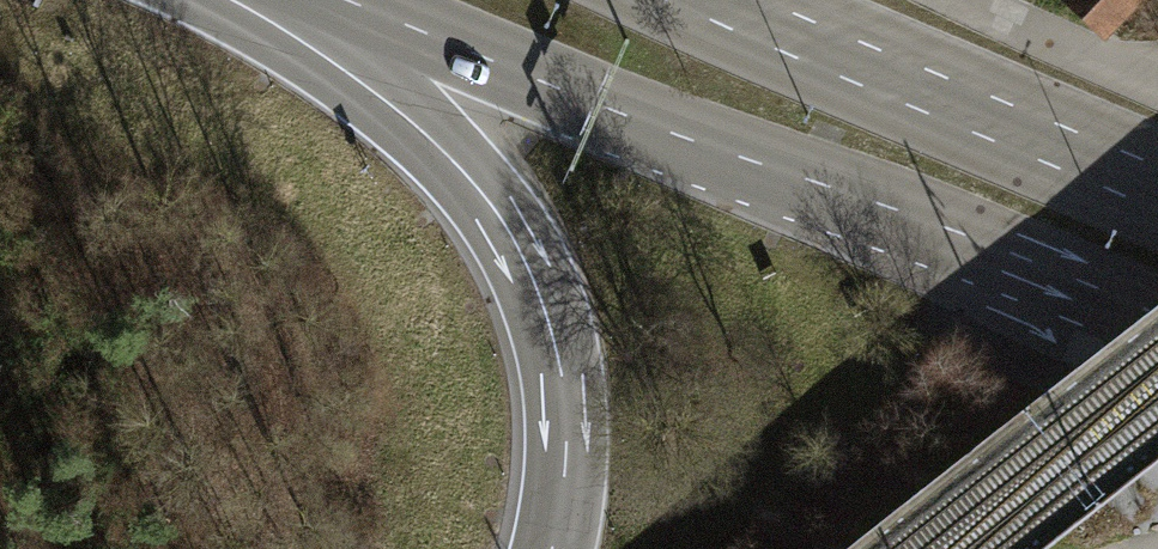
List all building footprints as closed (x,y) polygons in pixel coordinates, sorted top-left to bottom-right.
[(1103,48),(1151,0),(1066,0),(1061,6),(1103,48)]
